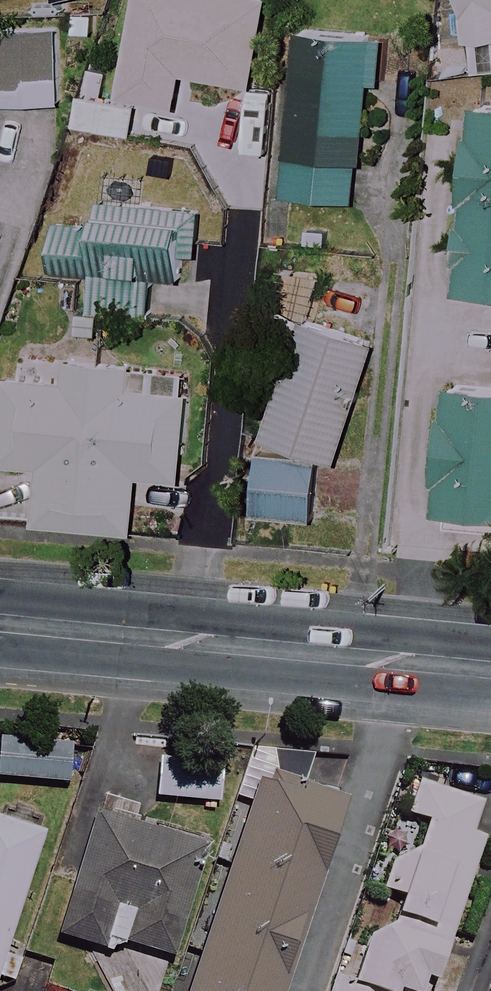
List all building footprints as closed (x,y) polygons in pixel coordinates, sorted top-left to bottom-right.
[(124,100),(180,105),(183,77),(262,85),(271,0),(134,0),(124,100)] [(464,39),(474,39),(474,71),(485,71),(485,38),(490,39),(490,0),(464,0),(464,39)] [(0,30),(0,104),(59,105),(60,31),(0,30)] [(384,40),(300,33),(287,197),(360,202),(370,82),(381,83),(384,40)] [(474,105),(461,289),(490,291),(490,106),(474,105)] [(200,212),(102,202),(100,228),(60,224),(56,269),(96,273),(92,311),(153,317),(157,277),(194,280),(200,212)] [(347,463),(374,330),(288,314),(284,333),(263,441),(262,446),(323,458),(347,463)] [(59,360),(57,385),(7,380),(0,451),(0,464),(41,468),(36,524),(131,533),(136,476),(181,481),(192,373),(59,360)] [(323,458),(262,446),(249,510),(310,522),(323,458)] [(3,740),(0,779),(75,784),(77,746),(3,740)] [(162,765),(159,800),(222,805),(224,770),(162,765)] [(395,906),(393,914),(452,935),(453,932),(486,834),(474,830),(485,799),(419,777),(405,819),(423,825),(413,854),(393,847),(380,885),(400,894),(395,906)] [(269,779),(195,990),(284,990),(348,806),(269,779)] [(205,847),(96,816),(62,937),(116,952),(118,943),(174,959),(205,847)] [(16,982),(24,958),(8,953),(46,834),(0,819),(0,978),(0,977),(16,982)] [(395,906),(368,897),(352,943),(366,948),(353,987),(366,990),(433,990),(452,935),(393,914),(395,906)] [(353,987),(339,982),(336,990),(366,990),(353,987)]
